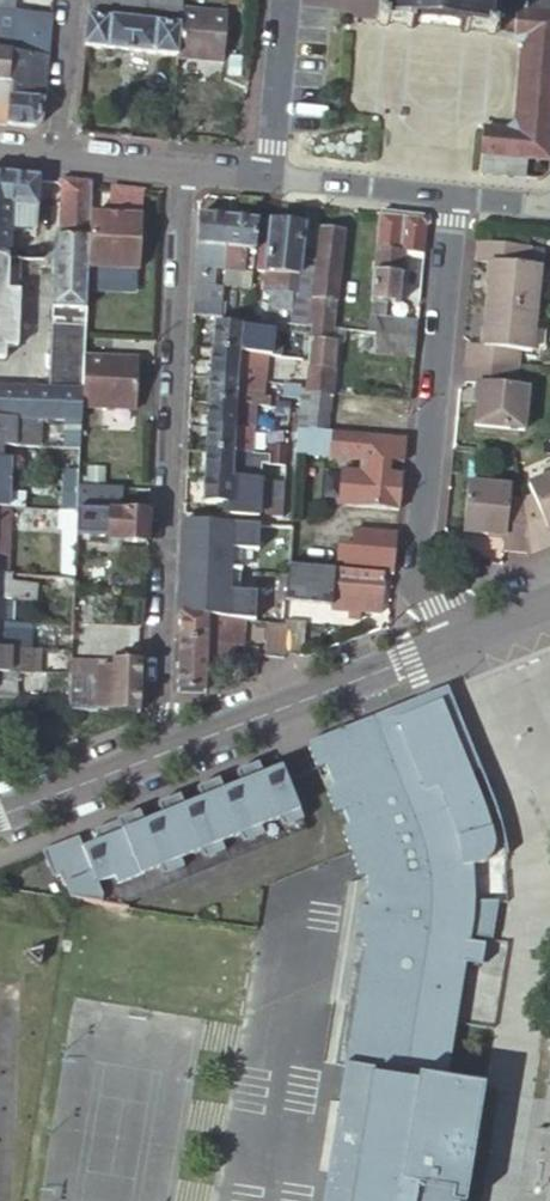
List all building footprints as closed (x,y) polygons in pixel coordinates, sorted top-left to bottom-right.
[(8,85),(12,52),(14,52),(15,46),(16,39),(5,38),(8,11),(10,0),(0,0),(0,84),(8,85)] [(86,3),(82,47),(175,57),(179,15),(179,12),(181,0),(157,0),(156,6),(97,0),(87,0),(86,3)] [(375,22),(378,22),(379,25),(382,25),(386,25),(386,23),(406,25),(406,27),(414,28),(414,25),(460,30),(460,32),(468,33),(468,30),(487,32),(487,35),(494,35),(494,33),(498,33),(500,0),(377,0),(375,22)] [(549,159),(549,0),(515,0),(512,38),(519,47),(513,123),(503,131),(483,129),(479,175),(523,180),(525,158),(549,160),(549,159)] [(40,120),(50,15),(8,11),(5,38),(16,39),(15,46),(14,52),(12,52),(8,85),(5,126),(31,129),(40,120)] [(179,12),(179,15),(175,57),(175,59),(220,63),(224,16),(179,12)] [(0,84),(0,125),(5,126),(8,85),(0,84)] [(4,360),(5,352),(17,352),(21,261),(8,260),(9,230),(10,203),(30,206),(38,207),(39,179),(0,175),(0,360),(4,360)] [(92,185),(63,181),(60,236),(56,236),(52,307),(85,309),(88,267),(90,215),(92,185)] [(10,203),(9,230),(29,231),(30,206),(10,203)] [(378,214),(370,301),(385,302),(397,304),(402,253),(423,255),(426,226),(421,219),(378,214)] [(142,217),(90,215),(88,267),(140,270),(142,217)] [(198,215),(194,301),(220,303),(221,288),(214,287),(217,249),(224,250),(227,219),(198,215)] [(257,222),(227,219),(224,250),(222,270),(251,273),(257,222)] [(298,278),(302,248),(304,227),(269,223),(263,274),(283,276),(282,294),(295,295),(297,278),(298,278)] [(310,327),(307,366),(332,368),(335,344),(330,343),(343,232),(321,230),(309,327),(310,327)] [(486,305),(535,310),(539,266),(527,266),(529,247),(479,243),(477,262),(486,263),(492,263),(490,280),(488,280),(486,305)] [(294,310),(292,325),(307,326),(315,250),(302,248),(298,278),(297,278),(295,295),(294,310)] [(228,288),(249,291),(251,273),(222,270),(221,288),(228,289),(228,288)] [(262,291),(270,292),(282,294),(283,276),(263,274),(262,291)] [(269,308),(294,310),(295,295),(282,294),(270,292),(269,308)] [(194,301),(193,315),(218,318),(220,303),(194,301)] [(370,301),(368,316),(383,318),(385,302),(370,301)] [(469,345),(467,364),(517,369),(519,352),(531,354),(535,310),(486,305),(483,330),(486,330),(484,346),(479,346),(469,345)] [(85,309),(52,307),(52,317),(85,319),(85,309)] [(366,333),(375,334),(415,338),(417,322),(383,318),(368,316),(366,333)] [(51,323),(47,387),(58,388),(59,379),(82,379),(83,355),(84,335),(85,324),(51,323)] [(259,328),(213,324),(211,350),(255,355),(259,328)] [(283,355),(297,357),(300,333),(284,331),(283,355)] [(373,355),(413,359),(415,338),(375,334),(373,355)] [(255,355),(211,350),(207,377),(252,381),(255,355)] [(138,357),(83,355),(82,379),(81,404),(136,407),(138,357)] [(296,370),(297,363),(278,361),(278,358),(263,356),(255,355),(252,381),(253,381),(286,383),(302,384),(305,385),(306,371),(296,370)] [(278,361),(297,363),(297,357),(283,355),(278,355),(278,358),(278,361)] [(517,369),(467,364),(465,384),(475,385),(480,385),(479,402),(477,402),(475,427),(524,432),(528,388),(515,387),(517,369)] [(301,397),(301,404),(299,428),(324,431),(332,368),(307,366),(306,371),(305,385),(302,384),(301,397)] [(206,402),(252,405),(253,381),(252,381),(207,377),(206,402)] [(14,416),(39,416),(65,417),(80,417),(81,404),(82,379),(59,379),(58,388),(47,387),(0,387),(0,416),(14,416)] [(285,396),(301,397),(302,384),(286,383),(285,396)] [(251,429),(252,405),(206,402),(205,428),(251,429)] [(38,446),(39,416),(14,416),(14,435),(0,435),(0,445),(38,446)] [(14,435),(14,416),(0,416),(0,435),(14,435)] [(79,438),(80,417),(65,417),(64,437),(79,438)] [(205,428),(204,452),(231,453),(247,454),(250,454),(251,429),(205,428)] [(324,431),(299,428),(297,453),(361,460),(360,472),(342,470),(339,506),(398,512),(401,476),(386,474),(388,463),(402,464),(405,439),(324,431)] [(274,444),(272,456),(287,458),(287,446),(274,444)] [(77,485),(79,447),(55,447),(53,510),(56,510),(76,511),(77,485)] [(231,453),(204,452),(203,479),(230,480),(231,453)] [(231,453),(230,480),(245,481),(247,454),(231,453)] [(270,456),(268,483),(267,492),(284,493),(286,465),(272,464),(272,456),(270,456)] [(287,458),(272,456),(272,464),(286,465),(287,458)] [(8,508),(21,509),(21,493),(7,493),(8,475),(21,475),(22,461),(8,460),(9,459),(0,458),(0,508),(8,508)] [(522,504),(530,555),(549,547),(549,534),(549,531),(549,478),(528,487),(534,499),(522,504)] [(230,480),(203,479),(201,503),(221,504),(229,504),(230,480)] [(221,504),(220,515),(253,516),(255,482),(245,481),(230,480),(229,504),(221,504)] [(122,487),(77,485),(76,511),(121,513),(122,487)] [(530,555),(522,504),(510,503),(511,489),(469,485),(464,535),(488,538),(488,535),(505,537),(504,542),(504,552),(530,555)] [(284,493),(267,492),(264,517),(281,518),(284,493)] [(76,511),(56,510),(55,531),(59,531),(57,577),(73,579),(75,535),(76,511)] [(121,513),(76,511),(75,535),(90,536),(90,538),(107,539),(107,542),(147,544),(148,514),(121,513)] [(291,527),(249,525),(248,544),(289,547),(291,527)] [(340,528),(336,570),(392,575),(396,533),(340,528)] [(289,565),(287,584),(332,589),(333,575),(334,569),(289,565)] [(333,575),(332,589),(330,609),(345,611),(362,613),(378,615),(382,580),(333,575)] [(10,601),(34,603),(35,585),(6,584),(6,601),(10,601)] [(9,625),(10,601),(6,601),(0,600),(0,624),(9,625)] [(361,621),(362,613),(345,611),(345,620),(361,621)] [(179,614),(178,641),(222,644),(241,645),(243,621),(179,614)] [(305,621),(285,619),(285,624),(283,653),(303,655),(305,621)] [(283,653),(285,624),(266,623),(264,654),(282,655),(283,653)] [(30,651),(31,626),(9,625),(0,624),(0,650),(30,651)] [(222,644),(178,641),(175,691),(204,692),(206,663),(220,664),(222,644)] [(16,675),(29,676),(30,651),(0,650),(0,674),(16,675)] [(113,669),(98,668),(95,712),(110,713),(111,711),(139,712),(141,662),(113,661),(113,669)] [(98,668),(69,667),(68,677),(68,689),(77,690),(77,695),(84,696),(83,711),(95,712),(98,668)] [(15,698),(16,675),(0,674),(0,698),(15,698)] [(68,689),(67,696),(67,710),(83,711),(84,696),(77,695),(77,690),(68,689)] [(466,965),(471,938),(492,941),(499,902),(474,902),(472,866),(481,865),(488,861),(493,856),(494,850),(494,845),(479,797),(471,775),(479,771),(484,782),(485,782),(481,770),(447,689),(307,745),(317,770),(325,767),(334,789),(326,792),(335,815),(343,812),(349,828),(341,831),(350,854),(356,879),(365,878),(366,893),(366,900),(366,910),(357,909),(357,916),(355,927),(353,937),(361,939),(360,949),(362,949),(421,960),(399,1078),(369,1072),(341,1067),(319,1200),(466,1200),(484,1088),(446,1082),(463,983),(478,986),(481,967),(466,965)] [(259,765),(236,774),(241,785),(252,811),(273,802),(284,829),(302,821),(292,795),(281,769),(263,776),(259,765)] [(219,781),(197,790),(201,801),(211,827),(234,818),(244,844),(263,837),(252,811),(241,785),(224,792),(219,781)] [(180,797),(157,806),(161,817),(172,842),(193,834),(202,861),(222,853),(211,827),(201,801),(184,808),(180,797)] [(139,813),(94,831),(99,842),(109,868),(151,851),(158,867),(162,877),(182,869),(172,842),(161,817),(143,824),(139,813)] [(78,838),(42,852),(52,879),(59,876),(68,897),(99,903),(101,895),(96,883),(113,876),(109,868),(99,842),(83,849),(78,838)] [(421,960),(362,949),(341,1067),(369,1072),(399,1078),(421,960)]
